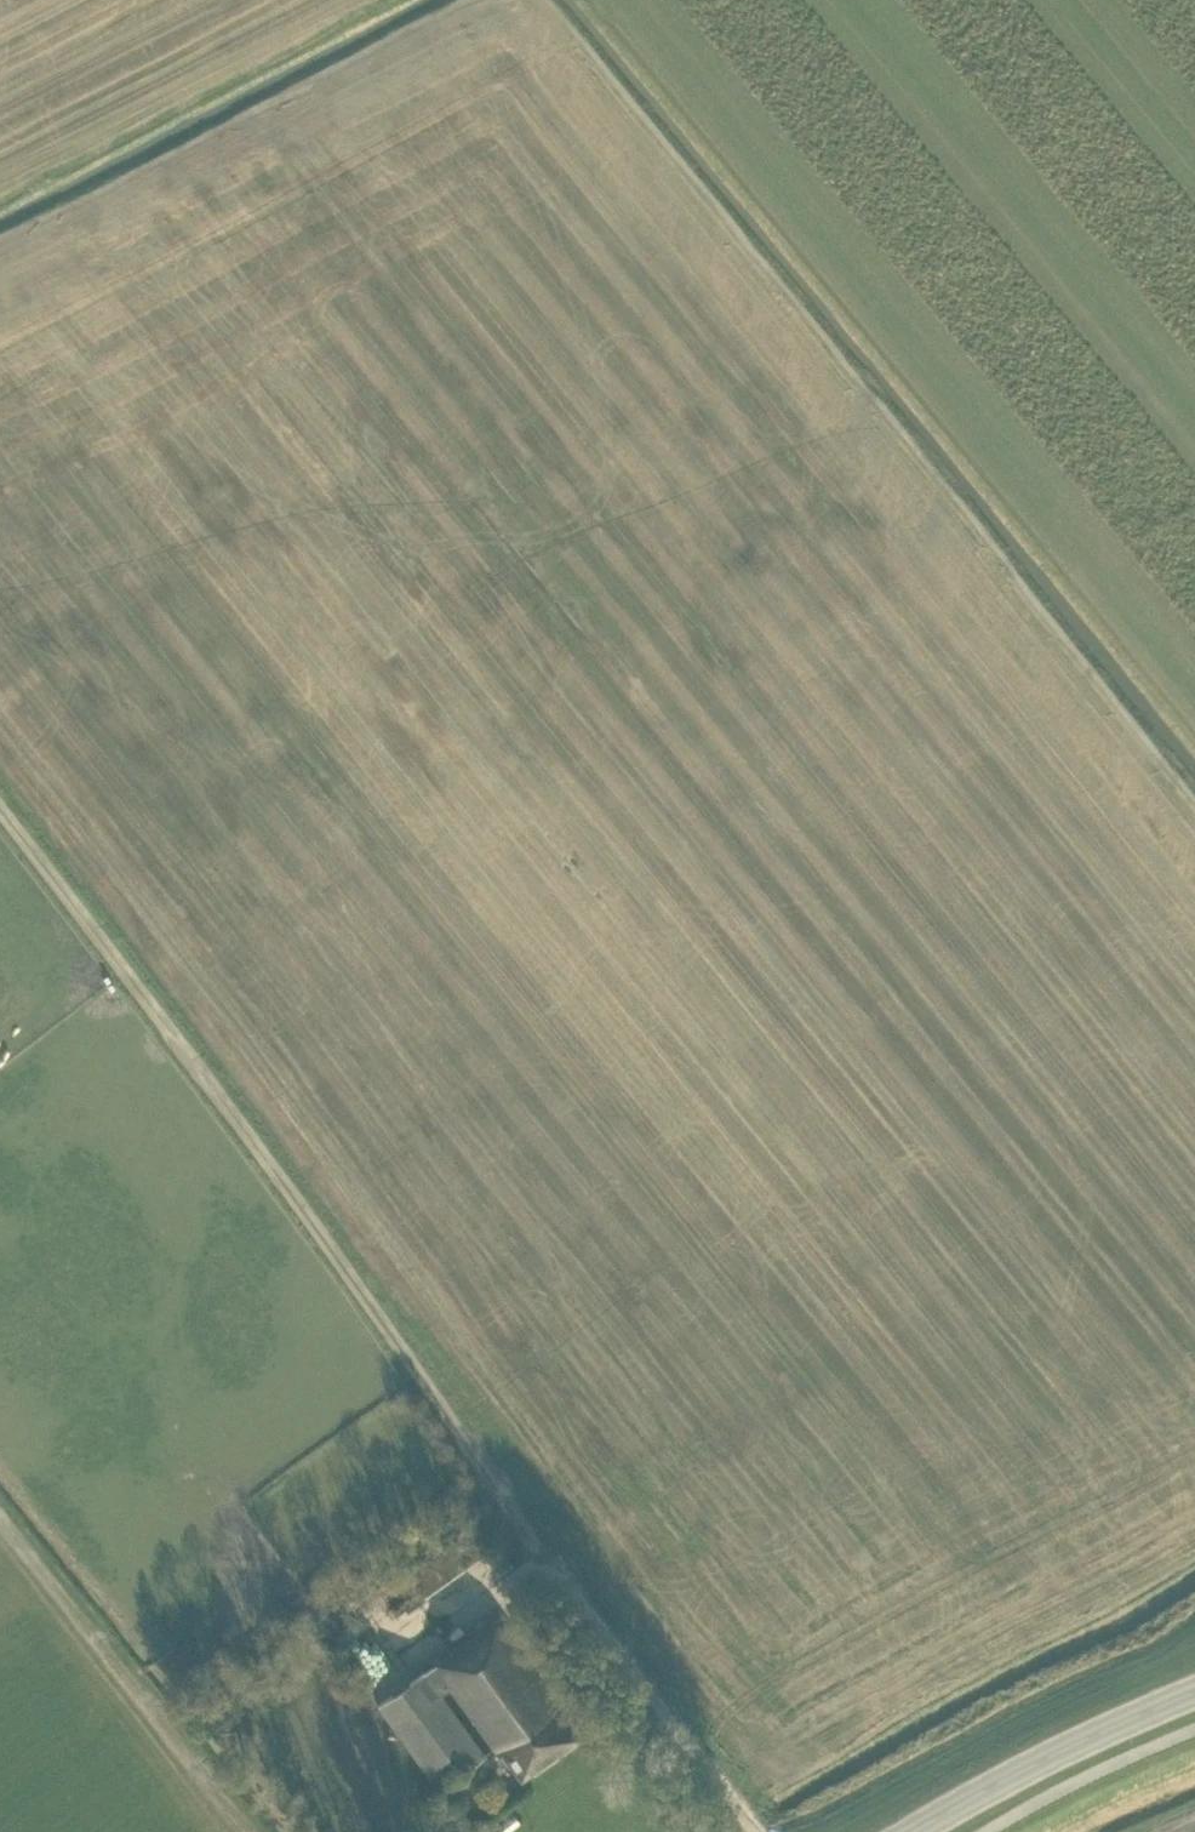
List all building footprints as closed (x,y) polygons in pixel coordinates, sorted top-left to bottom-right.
[(423,1670),(378,1704),(439,1787),(484,1753),(439,1692),(449,1685),(499,1755),(504,1751),(521,1775),(576,1734),(564,1717),(566,1715),(557,1702),(559,1701),(496,1616),(432,1663),(433,1664),(423,1671),(423,1670)]
